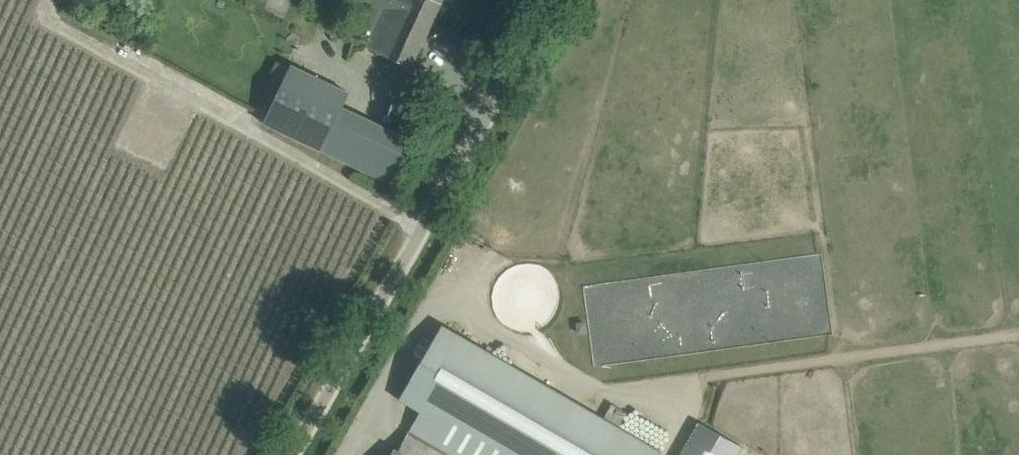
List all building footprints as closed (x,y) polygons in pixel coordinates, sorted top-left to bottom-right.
[(372,4),(363,26),(374,32),(368,46),(411,66),(442,0),(363,0),(372,4)] [(291,65),(263,123),(314,147),(372,174),(376,176),(394,185),(415,141),(397,132),(343,107),(350,93),(291,65)] [(443,325),(399,399),(420,412),(411,429),(398,452),(393,449),(390,454),(659,454),(661,451),(443,325)] [(742,447),(699,422),(680,454),(737,454),(742,447)]
